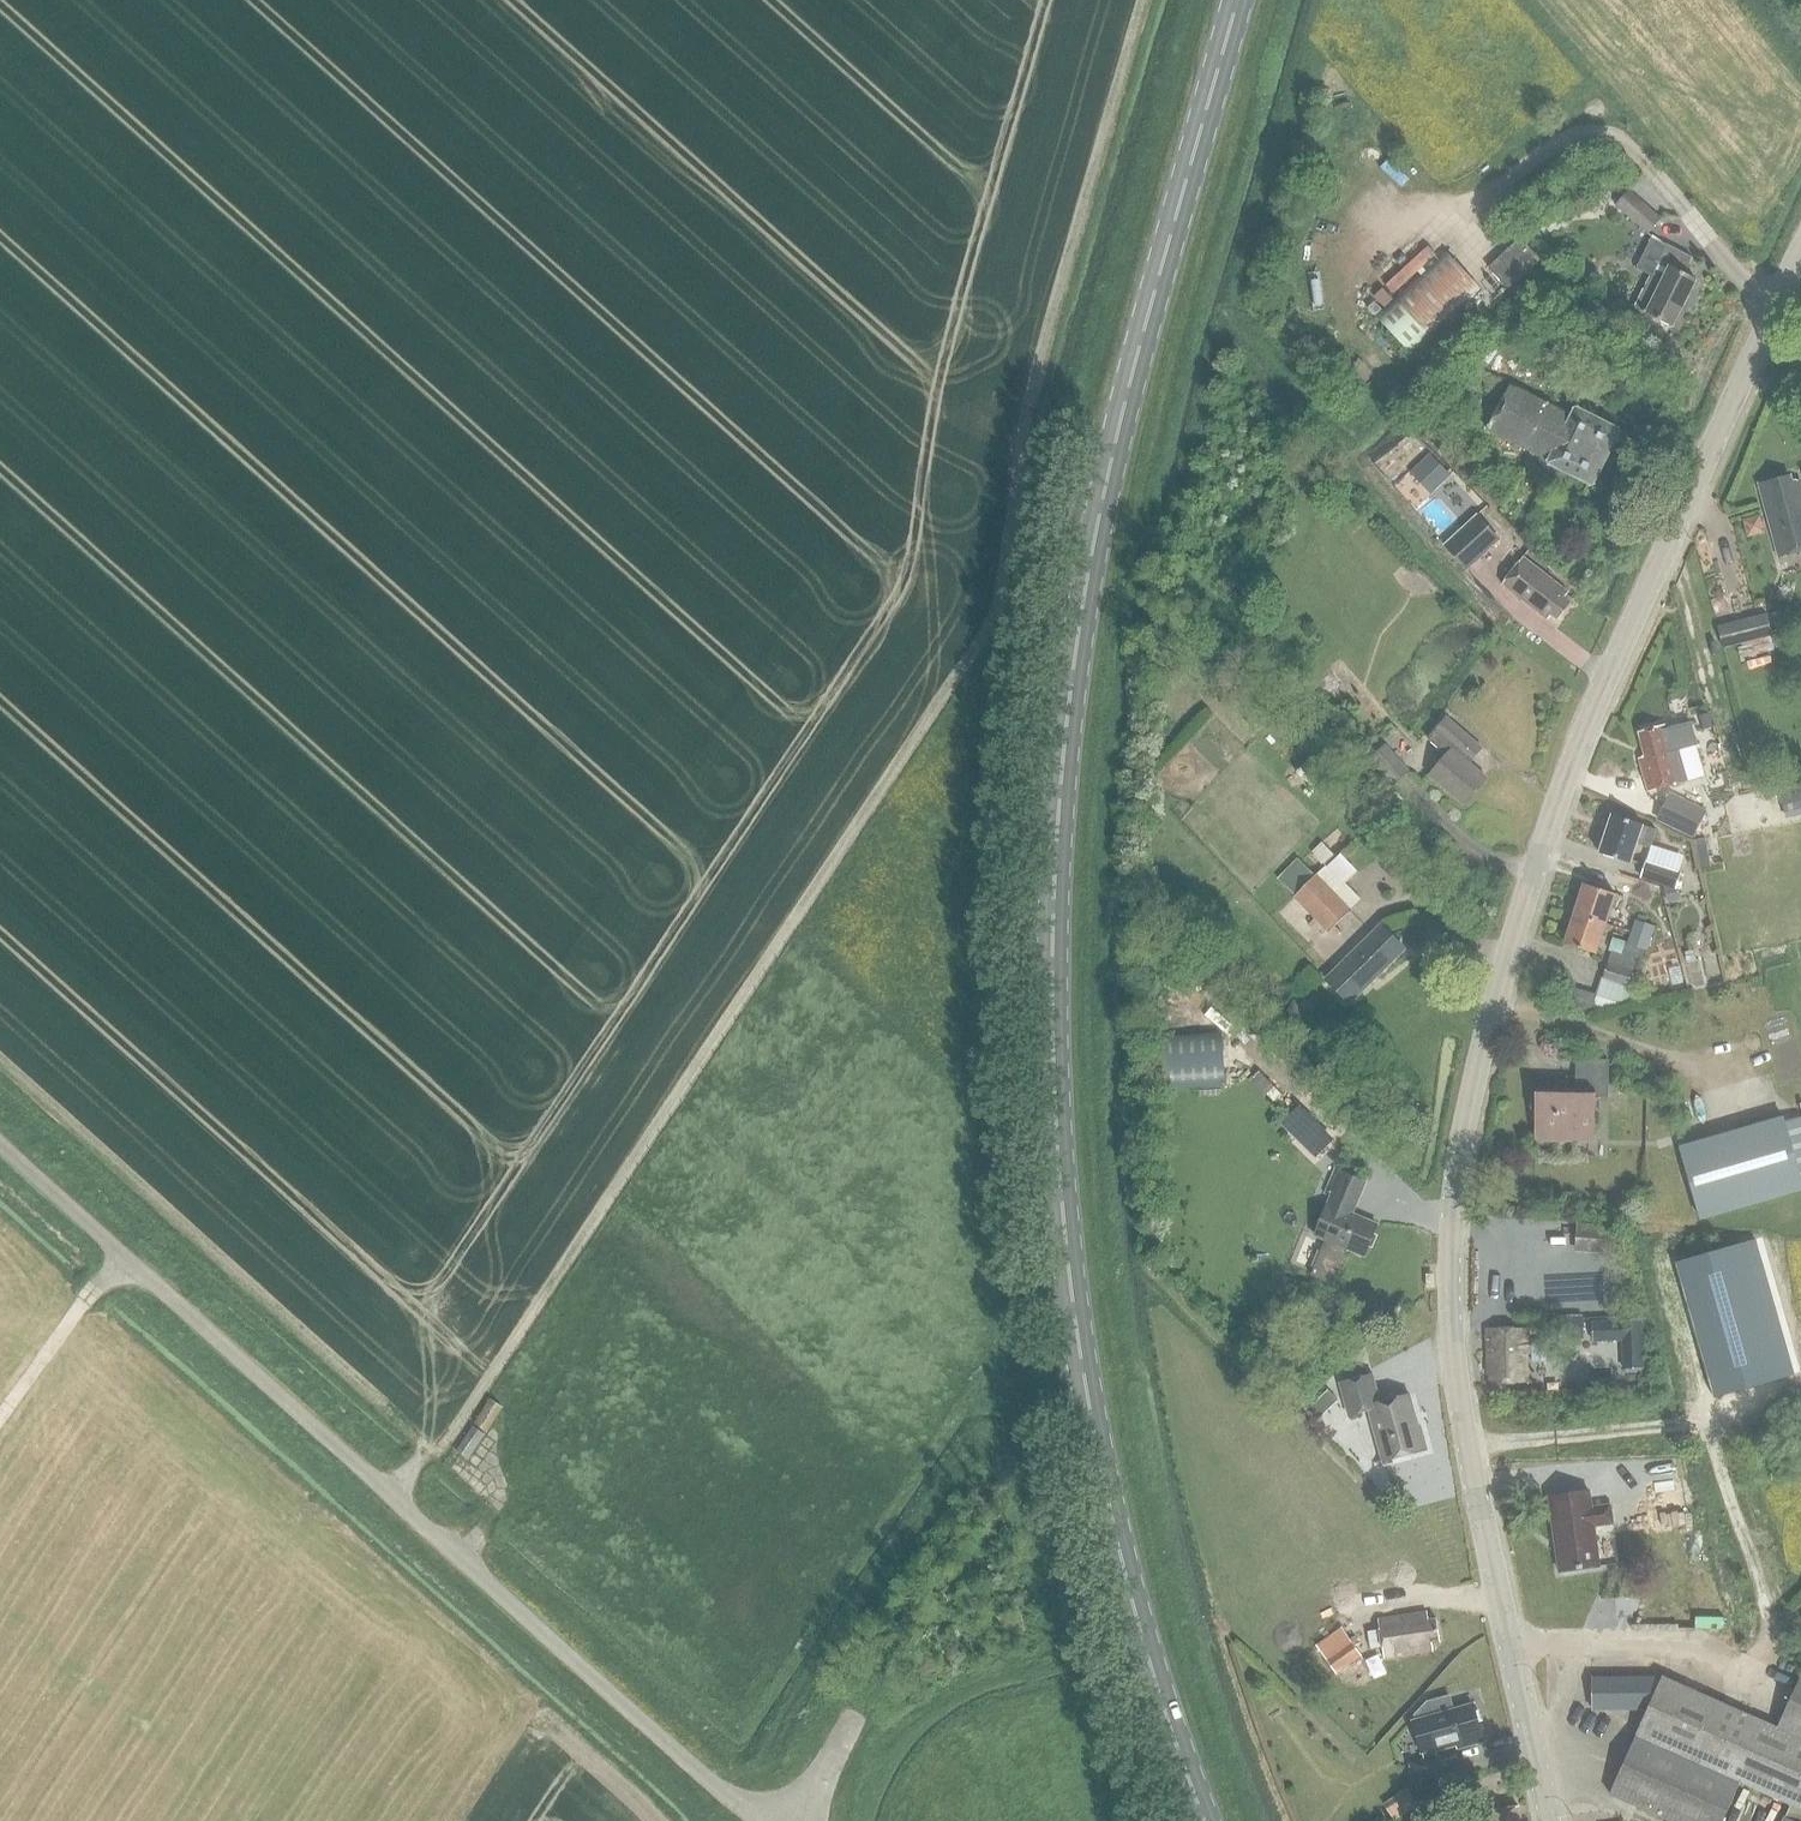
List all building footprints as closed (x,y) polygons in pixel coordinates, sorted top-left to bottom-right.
[(1629,189),(1616,205),(1648,233),(1662,217),(1629,189)] [(1673,327),(1697,279),(1685,273),(1693,257),(1666,244),(1666,245),(1652,238),(1636,269),(1650,276),(1635,307),(1643,311),(1643,312),(1673,327)] [(1519,239),(1488,269),(1509,290),(1540,260),(1519,239)] [(1481,289),(1445,251),(1376,317),(1412,355),(1481,289)] [(1474,377),(1470,384),(1478,389),(1482,381),(1474,377)] [(1592,486),(1620,430),(1576,408),(1572,416),(1510,384),(1487,430),(1549,461),(1548,463),(1592,486)] [(1428,456),(1409,475),(1430,496),(1449,477),(1428,456)] [(1800,481),(1792,483),(1790,476),(1768,482),(1770,489),(1761,491),(1780,558),(1800,552),(1800,484),(1800,481)] [(1478,513),(1444,545),(1468,570),(1502,539),(1478,513)] [(1557,620),(1571,603),(1565,598),(1569,593),(1523,557),(1502,584),(1548,620),(1551,615),(1557,620)] [(1766,613),(1729,622),(1735,644),(1739,644),(1742,658),(1773,650),(1770,636),(1772,636),(1766,613)] [(1464,805),(1487,778),(1469,763),(1482,748),(1447,718),(1428,740),(1447,755),(1429,776),(1464,805)] [(1689,722),(1667,728),(1673,750),(1678,748),(1695,744),(1689,722)] [(1649,792),(1687,781),(1678,748),(1673,750),(1667,728),(1666,725),(1660,727),(1660,726),(1639,732),(1645,757),(1639,758),(1649,792)] [(1230,760),(1247,746),(1238,734),(1231,740),(1233,742),(1222,750),(1230,760)] [(1393,786),(1409,771),(1385,744),(1368,759),(1393,786)] [(1672,792),(1659,819),(1695,837),(1709,809),(1672,792)] [(1780,798),(1784,814),(1800,810),(1800,793),(1780,798)] [(1650,849),(1657,830),(1643,826),(1643,825),(1612,815),(1599,854),(1630,864),(1637,844),(1650,849)] [(1701,838),(1702,863),(1721,862),(1720,837),(1701,838)] [(1329,933),(1351,910),(1350,909),(1362,897),(1330,864),(1328,866),(1327,865),(1317,875),(1299,858),(1279,878),(1297,895),(1294,898),(1329,933)] [(1676,889),(1681,873),(1646,861),(1641,878),(1676,889)] [(1606,924),(1616,894),(1584,884),(1575,914),(1606,924)] [(1596,954),(1606,924),(1575,914),(1565,944),(1596,954)] [(1201,920),(1190,930),(1199,940),(1210,930),(1201,920)] [(1633,933),(1651,939),(1655,927),(1637,921),(1633,933)] [(1349,1004),(1405,948),(1382,925),(1326,980),(1349,1004)] [(1647,951),(1651,939),(1633,933),(1629,945),(1647,951)] [(1669,989),(1690,984),(1679,941),(1658,946),(1669,989)] [(1596,996),(1624,1005),(1628,1006),(1640,1003),(1636,980),(1631,978),(1637,959),(1613,951),(1604,977),(1602,977),(1596,996)] [(1293,998),(1284,1010),(1299,1021),(1305,1014),(1301,1003),(1293,998)] [(1222,1033),(1164,1036),(1167,1090),(1226,1086),(1222,1033)] [(1608,1098),(1609,1060),(1576,1060),(1576,1090),(1536,1089),(1535,1140),(1577,1140),(1577,1131),(1594,1132),(1595,1097),(1608,1098)] [(1261,1074),(1251,1083),(1264,1097),(1274,1089),(1261,1074)] [(1318,1158),(1341,1136),(1306,1101),(1283,1123),(1318,1158)] [(1800,1189),(1800,1177),(1784,1118),(1680,1148),(1700,1218),(1800,1189)] [(1326,1240),(1312,1276),(1334,1285),(1349,1249),(1364,1256),(1377,1225),(1352,1214),(1365,1183),(1335,1170),(1326,1193),(1332,1195),(1315,1235),(1326,1240)] [(1617,1224),(1577,1222),(1576,1250),(1593,1251),(1593,1259),(1611,1260),(1611,1252),(1616,1252),(1617,1224)] [(1746,1241),(1682,1259),(1718,1388),(1782,1370),(1746,1241)] [(1550,1340),(1583,1340),(1583,1317),(1550,1317),(1550,1340)] [(1624,1369),(1643,1368),(1641,1322),(1621,1322),(1592,1324),(1593,1341),(1622,1340),(1624,1369)] [(1526,1355),(1527,1355),(1527,1329),(1487,1330),(1488,1374),(1496,1374),(1496,1382),(1526,1382),(1526,1355)] [(1552,1343),(1533,1343),(1533,1363),(1553,1362),(1552,1343)] [(1350,1416),(1369,1410),(1377,1440),(1381,1439),(1387,1460),(1427,1449),(1421,1426),(1418,1427),(1410,1394),(1381,1402),(1373,1374),(1341,1383),(1350,1416)] [(469,1458),(503,1407),(491,1399),(457,1450),(469,1458)] [(1594,1527),(1613,1524),(1610,1505),(1591,1507),(1589,1491),(1549,1496),(1559,1571),(1599,1566),(1594,1527)] [(1432,1642),(1440,1641),(1437,1619),(1429,1620),(1428,1612),(1378,1620),(1380,1629),(1369,1631),(1372,1647),(1382,1646),(1384,1658),(1433,1650),(1432,1642)] [(1336,1674),(1362,1656),(1342,1628),(1317,1646),(1336,1674)] [(1777,1728),(1662,1677),(1592,1678),(1593,1709),(1648,1708),(1610,1794),(1671,1820),(1723,1820),(1740,1782),(1791,1805),(1783,1820),(1800,1820),(1800,1675),(1777,1728)] [(1473,1704),(1413,1721),(1425,1761),(1411,1765),(1418,1790),(1447,1781),(1440,1756),(1438,1757),(1436,1748),(1457,1741),(1458,1743),(1464,1746),(1484,1741),(1473,1704)] [(1416,1805),(1406,1790),(1384,1804),(1394,1820),(1416,1805)] [(1519,1806),(1493,1811),(1491,1803),(1473,1807),(1475,1820),(1521,1820),(1519,1806)] [(1425,1811),(1414,1820),(1434,1820),(1425,1811)]
